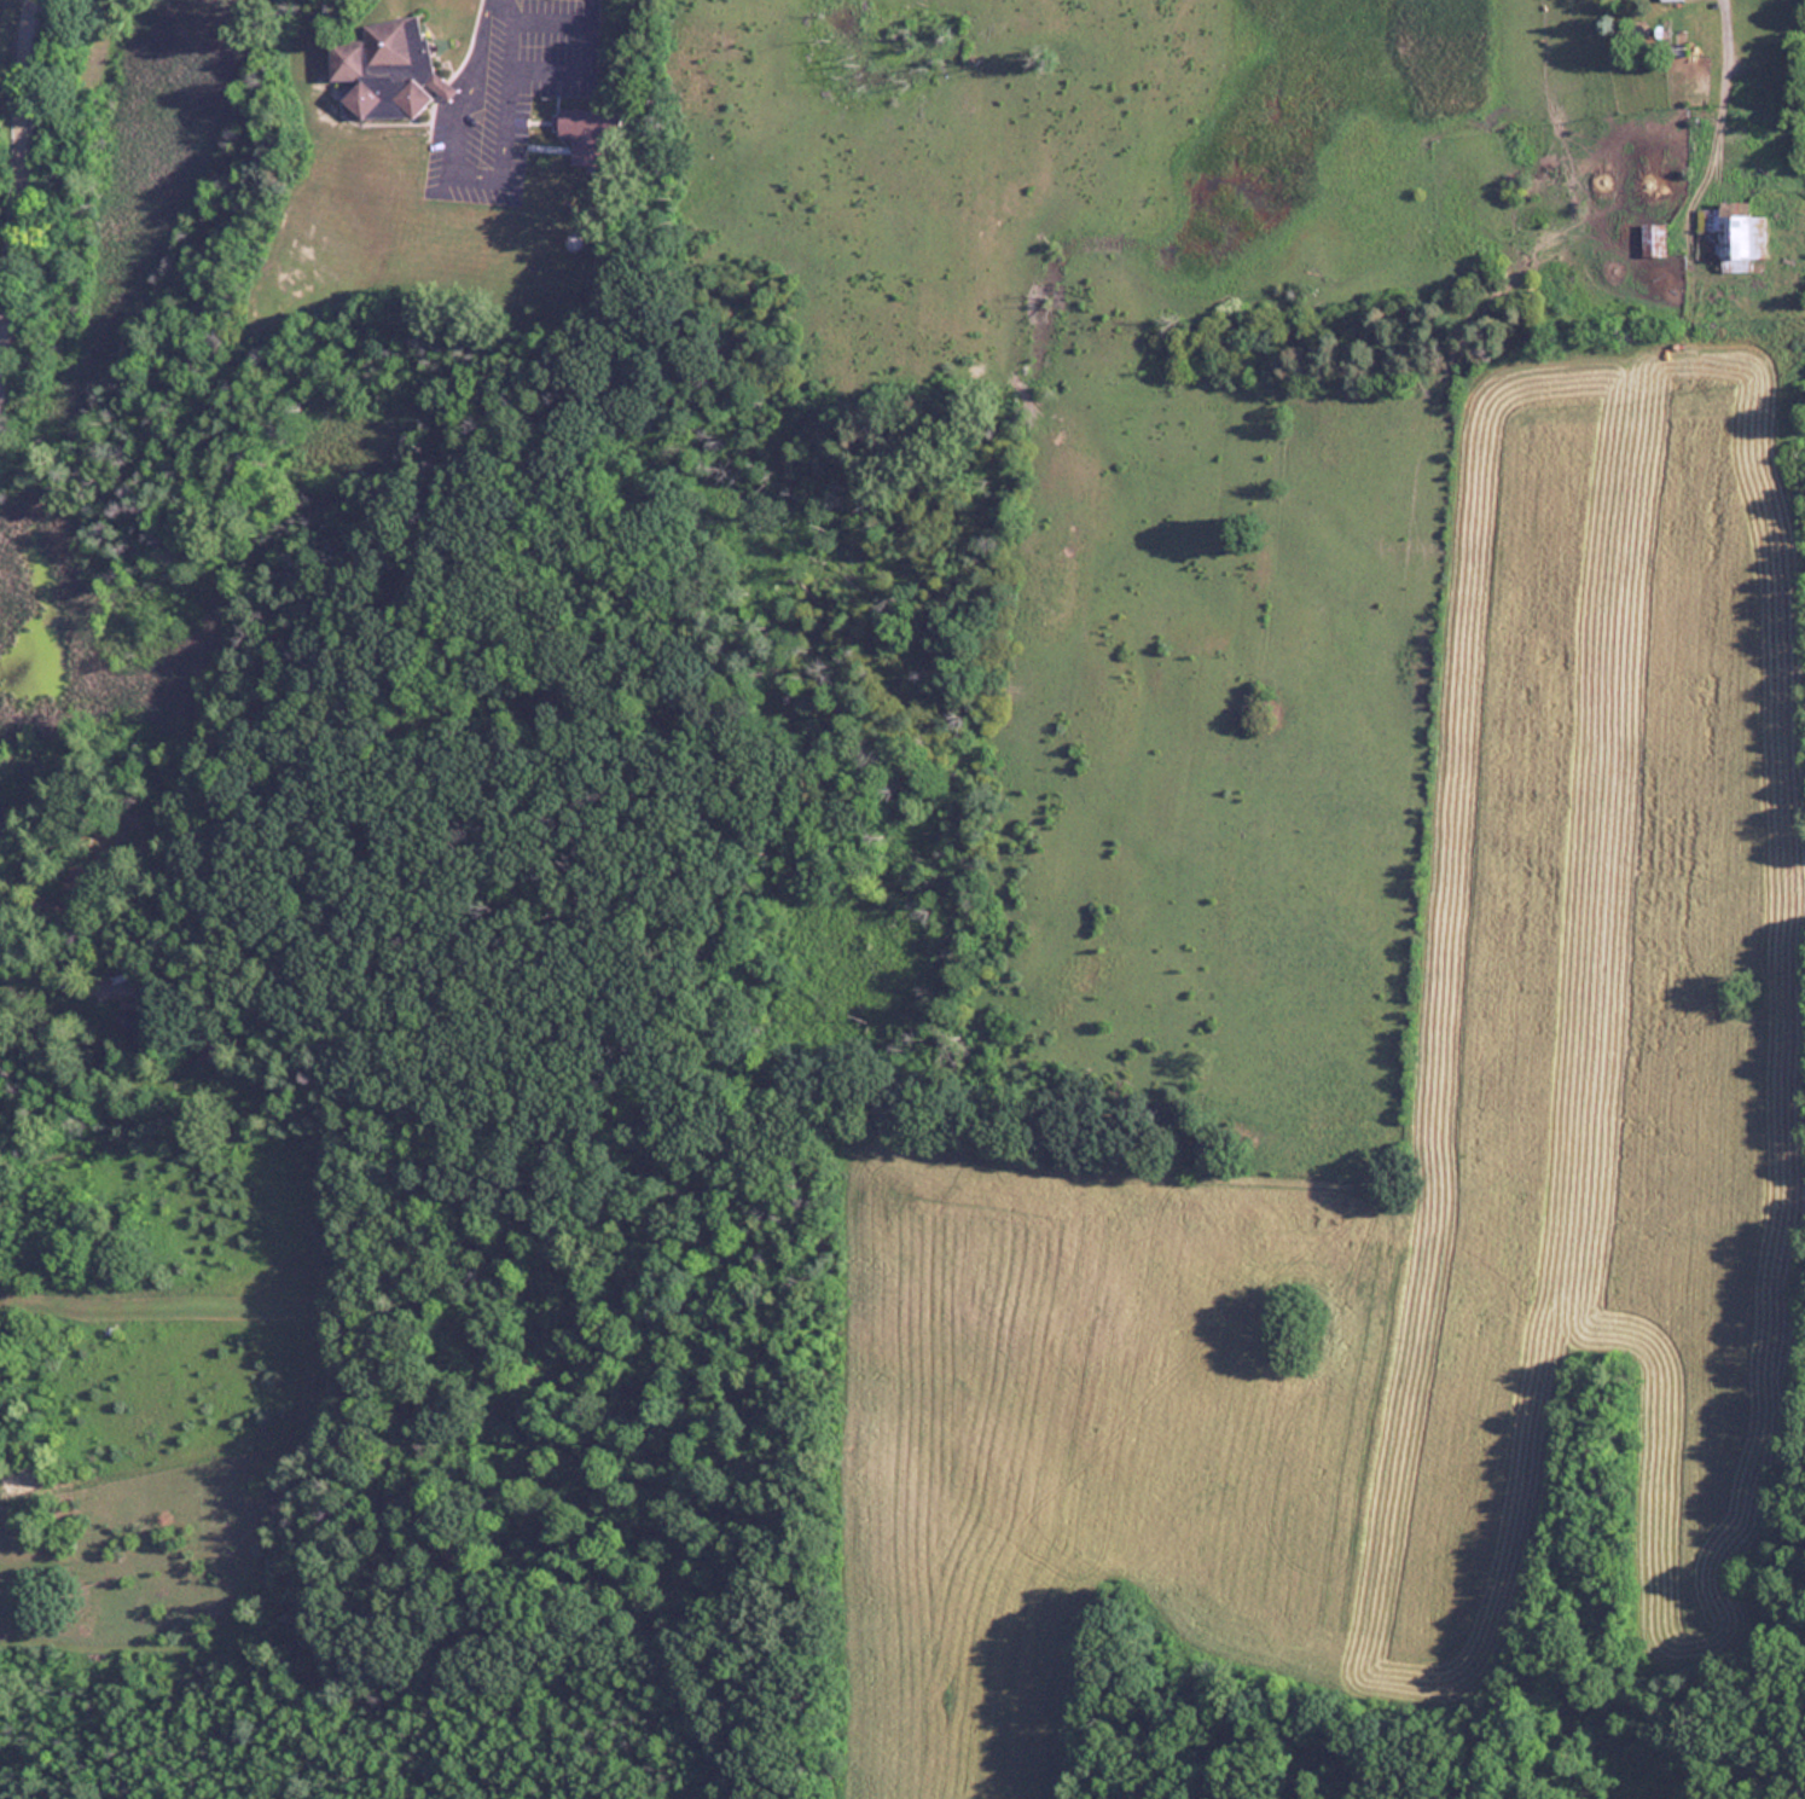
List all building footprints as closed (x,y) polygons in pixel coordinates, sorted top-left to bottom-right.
[(330,40),(330,81),(348,81),(348,116),(424,116),(424,92),(450,92),(451,78),(425,78),(425,20),(364,20),(364,40),(330,40)] [(570,166),(600,166),(602,109),(558,108),(557,137),(570,138),(570,166)] [(1748,202),(1719,202),(1719,208),(1697,208),(1697,233),(1719,233),(1719,272),(1749,271),(1749,258),(1766,258),(1766,215),(1748,215),(1748,202)]
